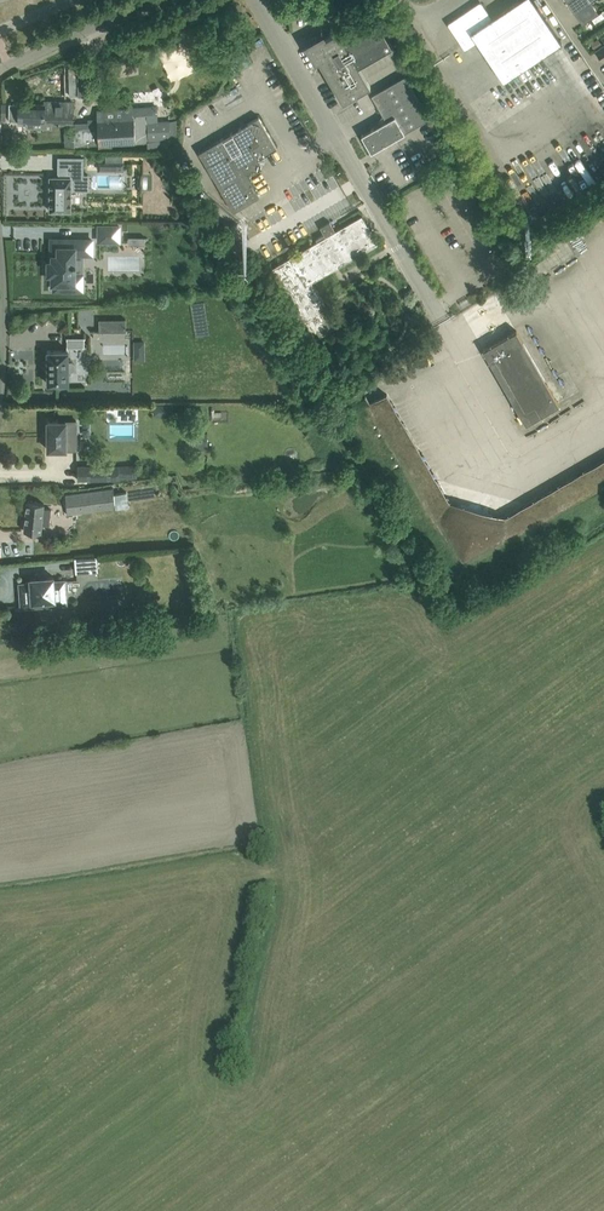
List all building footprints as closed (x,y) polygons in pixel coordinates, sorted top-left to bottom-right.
[(503,81),(561,43),(533,0),(519,0),(490,19),(480,4),(450,24),(465,46),(475,40),(503,81)] [(590,0),(570,0),(567,2),(575,14),(592,2),(590,0)] [(599,13),(592,2),(575,14),(582,24),(599,13)] [(376,18),(346,35),(342,37),(338,30),(310,46),(342,102),(370,86),(358,65),(392,46),(376,18)] [(179,40),(176,39),(174,41),(173,43),(174,46),(176,47),(178,47),(180,46),(182,44),(181,41),(179,40)] [(595,50),(603,62),(603,61),(603,43),(595,50)] [(78,95),(77,65),(71,65),(71,70),(69,70),(69,95),(78,95)] [(406,74),(371,94),(386,120),(361,134),(371,151),(430,117),(406,74)] [(18,103),(18,120),(44,121),(44,123),(72,124),(73,102),(44,101),(44,104),(18,103)] [(96,110),(97,126),(74,127),(75,145),(98,144),(98,148),(112,148),(112,143),(147,141),(147,148),(167,147),(167,139),(170,139),(169,120),(158,121),(157,106),(133,108),(96,110)] [(258,116),(248,122),(198,152),(232,209),(256,195),(244,174),(252,169),(259,170),(257,169),(260,161),(258,158),(277,147),(258,116)] [(83,175),(83,157),(59,157),(58,171),(59,171),(59,176),(50,176),(49,210),(70,211),(71,188),(87,189),(88,175),(83,175)] [(317,241),(270,268),(312,340),(323,334),(323,335),(338,326),(312,282),(378,243),(373,234),(367,224),(361,215),(335,230),(329,221),(321,226),(325,233),(319,237),(316,238),(316,240),(317,241)] [(244,234),(237,222),(230,226),(237,237),(244,234)] [(100,226),(99,240),(119,240),(119,226),(100,226)] [(73,275),(73,252),(90,253),(90,239),(54,239),(54,246),(51,246),(51,261),(48,261),(47,272),(51,272),(51,282),(53,282),(53,288),(80,288),(80,275),(73,275)] [(125,319),(100,319),(100,330),(125,330),(125,319)] [(483,349),(526,423),(559,404),(532,357),(516,330),(483,349)] [(67,337),(67,347),(84,347),(84,337),(67,337)] [(148,362),(149,345),(140,344),(139,361),(148,362)] [(47,364),(47,369),(47,383),(68,383),(68,371),(71,371),(73,370),(75,368),(74,365),(73,362),(71,361),(68,361),(68,350),(47,350),(47,364)] [(370,404),(375,414),(376,416),(393,406),(392,404),(387,394),(372,403),(370,404)] [(158,407),(159,418),(176,418),(176,407),(158,407)] [(76,420),(47,420),(48,449),(76,449),(76,420)] [(207,433),(194,433),(194,449),(207,449),(207,433)] [(137,465),(78,465),(78,480),(121,479),(121,477),(137,477),(137,465)] [(65,494),(67,513),(115,506),(113,488),(65,494)] [(43,508),(43,503),(27,501),(24,530),(40,532),(41,524),(49,525),(51,509),(43,508)] [(75,557),(76,572),(97,570),(96,556),(75,557)] [(57,573),(70,573),(70,564),(57,564),(57,573)] [(19,583),(21,607),(33,606),(33,601),(54,599),(54,604),(66,603),(64,580),(53,581),(53,576),(46,576),(46,574),(36,575),(37,577),(30,578),(30,583),(19,583)]
